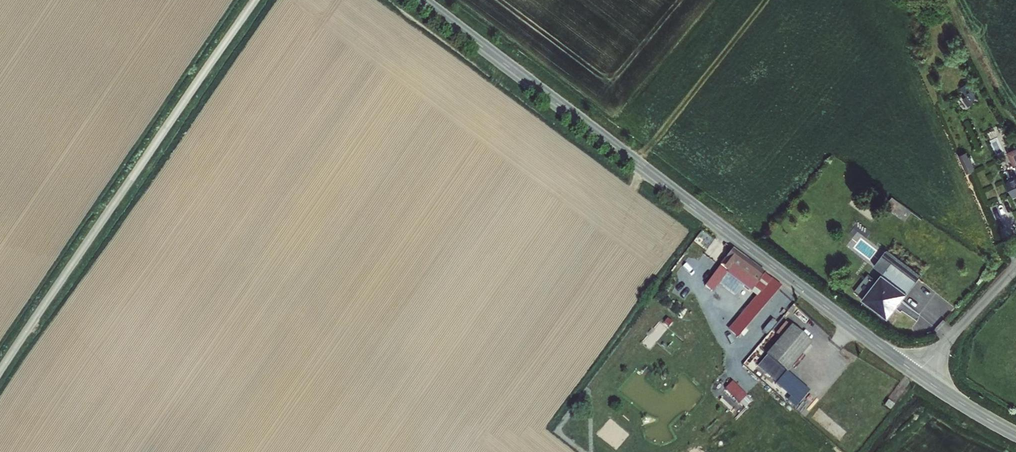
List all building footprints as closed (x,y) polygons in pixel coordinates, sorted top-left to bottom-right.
[(905,222),(912,211),(892,197),(884,207),(905,222)] [(922,275),(885,248),(852,293),(888,320),(922,275)] [(764,274),(731,249),(704,287),(711,292),(724,274),(750,293),(764,274)] [(810,341),(791,325),(766,353),(786,370),(810,341)] [(732,380),(724,388),(739,403),(747,395),(732,380)] [(894,405),(887,399),(883,404),(890,410),(894,405)]
